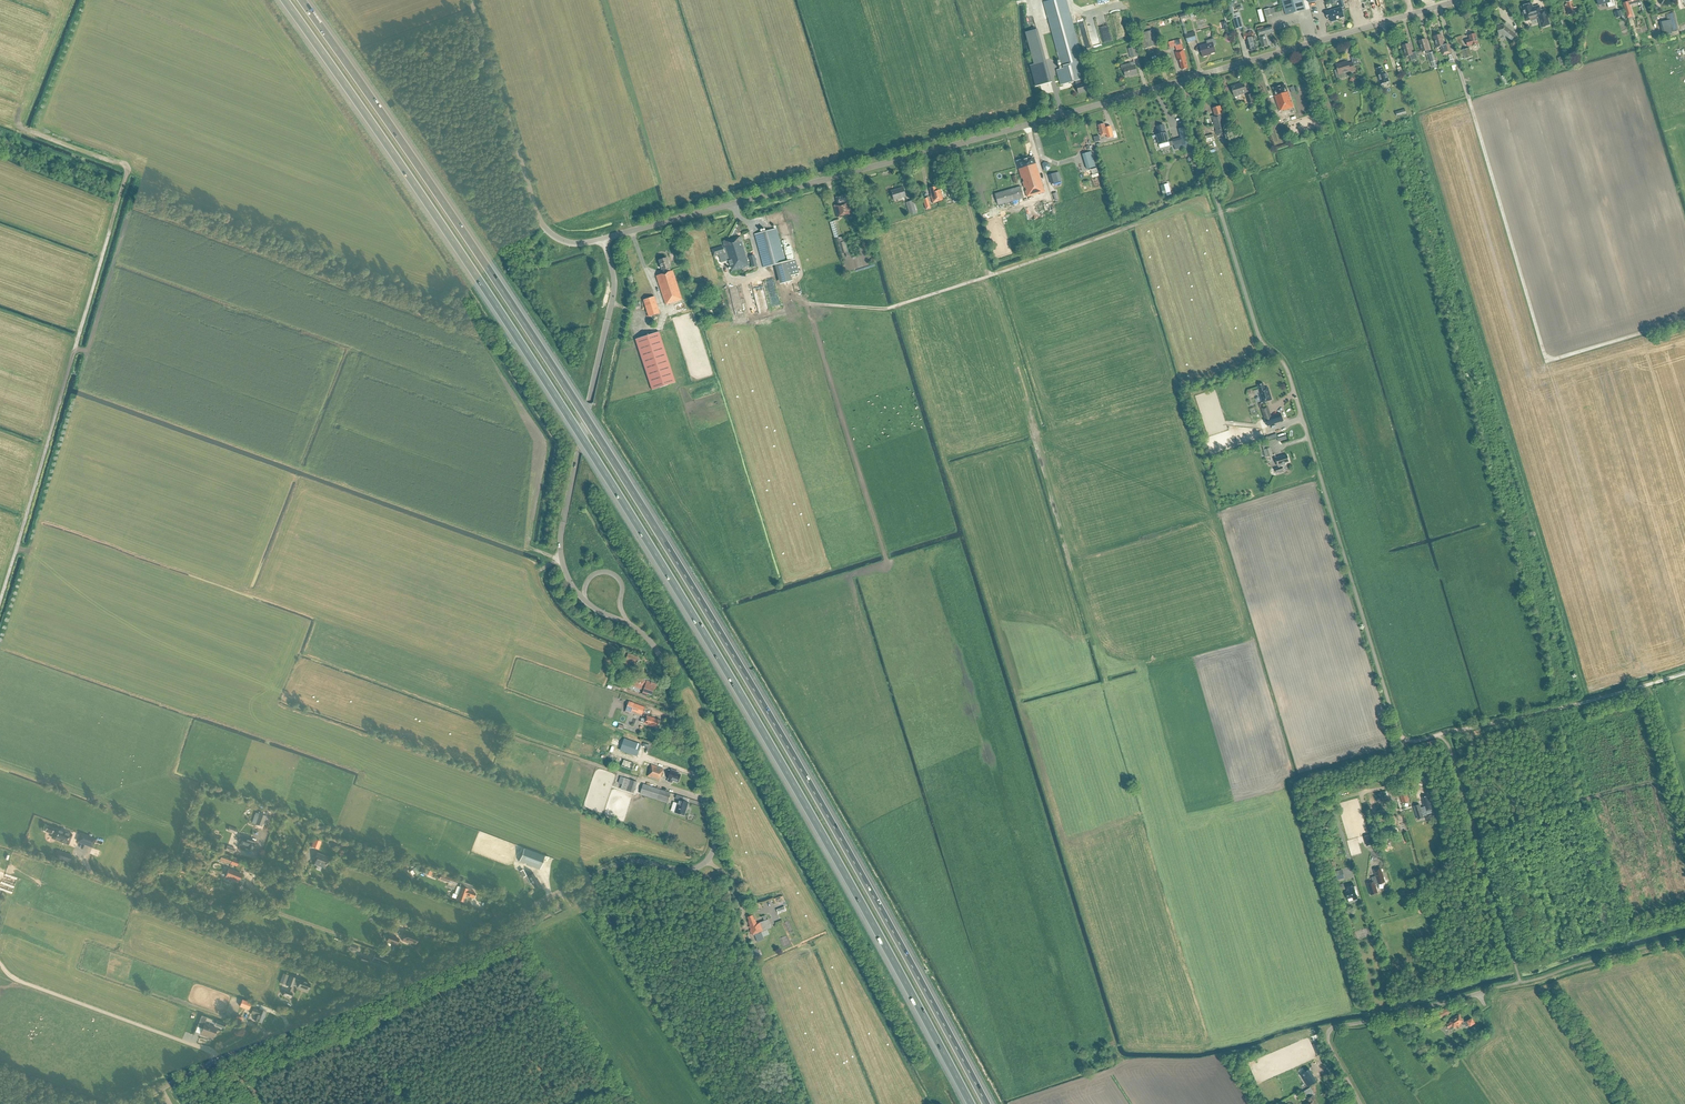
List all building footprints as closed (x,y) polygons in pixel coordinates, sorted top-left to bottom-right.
[(1077,84),(1076,85),(1078,93),(1088,91),(1086,82),(1085,82),(1084,79),(1088,77),(1084,60),(1082,60),(1066,0),(1052,0),(1044,2),(1061,69),(1056,70),(1060,85),(1076,81),(1077,84)] [(1286,15),(1306,10),(1303,0),(1282,0),(1286,15)] [(1628,1),(1623,3),(1627,18),(1633,16),(1629,5),(1637,3),(1636,0),(1627,0),(1628,1)] [(1577,7),(1574,8),(1571,1),(1566,2),(1567,5),(1565,5),(1568,16),(1578,13),(1577,7)] [(1531,4),(1521,7),(1525,21),(1529,20),(1530,20),(1531,20),(1532,21),(1533,21),(1534,20),(1536,20),(1536,19),(1537,18),(1537,17),(1539,17),(1542,27),(1549,25),(1545,10),(1540,11),(1539,6),(1535,7),(1532,8),(1531,4)] [(1270,8),(1266,9),(1263,10),(1265,17),(1272,15),(1270,8)] [(1339,18),(1344,17),(1341,8),(1325,12),(1327,19),(1330,18),(1331,22),(1340,20),(1339,18)] [(1660,22),(1661,28),(1663,34),(1678,30),(1674,12),(1666,14),(1667,21),(1660,22)] [(1233,18),(1236,29),(1243,27),(1240,16),(1233,18)] [(1511,41),(1516,35),(1504,25),(1497,27),(1499,36),(1504,34),(1511,41)] [(1264,29),(1263,27),(1257,29),(1262,47),(1268,46),(1265,35),(1274,32),(1272,27),(1264,29)] [(1151,31),(1140,35),(1139,35),(1144,49),(1156,45),(1151,31)] [(1194,32),(1185,34),(1187,43),(1197,40),(1194,32)] [(1250,51),(1258,49),(1253,32),(1243,35),(1245,40),(1246,39),(1250,51)] [(1472,46),(1478,44),(1475,34),(1469,36),(1470,39),(1466,40),(1468,46),(1472,45),(1472,46)] [(1447,44),(1444,45),(1441,35),(1434,37),(1437,48),(1442,46),(1444,55),(1450,53),(1447,44)] [(1433,52),(1430,53),(1429,50),(1430,50),(1426,38),(1419,40),(1422,52),(1426,51),(1427,54),(1428,54),(1432,67),(1437,66),(1433,52)] [(1206,41),(1207,44),(1200,46),(1203,57),(1211,54),(1215,52),(1214,47),(1215,46),(1216,43),(1216,40),(1213,39),(1206,41)] [(1411,61),(1417,59),(1415,52),(1412,53),(1409,44),(1402,46),(1406,57),(1410,55),(1411,61)] [(1131,59),(1138,57),(1135,47),(1128,49),(1131,59)] [(1464,59),(1472,57),(1469,48),(1462,51),(1464,59)] [(1186,59),(1184,50),(1175,52),(1178,61),(1179,61),(1182,70),(1188,68),(1185,59),(1186,59)] [(1044,61),(1043,56),(1031,59),(1032,64),(1029,65),(1035,86),(1049,83),(1043,61),(1044,61)] [(1559,64),(1560,64),(1560,66),(1564,64),(1564,63),(1565,63),(1563,56),(1557,58),(1559,64)] [(1336,65),(1337,70),(1335,71),(1337,80),(1346,77),(1344,73),(1350,71),(1351,73),(1355,71),(1353,66),(1361,64),(1359,59),(1351,58),(1352,63),(1348,64),(1348,61),(1336,65)] [(1122,71),(1124,71),(1126,77),(1130,76),(1130,77),(1138,74),(1135,65),(1132,66),(1131,63),(1121,66),(1122,71)] [(1377,73),(1381,85),(1389,82),(1387,74),(1385,74),(1383,67),(1377,69),(1378,73),(1377,73)] [(1234,96),(1247,92),(1243,83),(1231,87),(1234,96)] [(1280,111),(1293,107),(1288,92),(1287,92),(1286,88),(1287,87),(1286,85),(1285,85),(1285,84),(1273,88),(1276,96),(1275,96),(1280,111)] [(1255,106),(1254,102),(1251,94),(1247,96),(1249,104),(1250,104),(1251,107),(1255,106)] [(1213,108),(1215,116),(1215,117),(1213,117),(1215,125),(1214,125),(1217,135),(1221,134),(1224,144),(1231,141),(1223,113),(1221,106),(1213,108)] [(1101,136),(1112,134),(1110,129),(1106,130),(1104,124),(1098,125),(1100,130),(1099,130),(1100,133),(1101,136)] [(1159,145),(1169,142),(1167,132),(1166,132),(1163,125),(1157,126),(1159,134),(1156,135),(1159,145)] [(1285,126),(1280,128),(1283,139),(1289,137),(1285,126)] [(1191,143),(1186,127),(1178,129),(1183,145),(1191,143)] [(1097,164),(1093,147),(1084,150),(1088,166),(1097,164)] [(1016,161),(1026,197),(1044,192),(1033,156),(1016,161)] [(1051,184),(1058,182),(1055,173),(1048,175),(1051,184)] [(931,187),(931,188),(929,188),(931,194),(930,194),(933,203),(943,200),(940,190),(937,191),(936,186),(934,187),(933,186),(931,187)] [(894,200),(905,196),(902,187),(891,191),(894,200)] [(998,205),(1023,198),(1020,187),(994,194),(998,205)] [(837,217),(851,214),(848,202),(847,202),(845,195),(836,198),(838,205),(834,206),(837,217)] [(910,215),(916,213),(912,201),(906,203),(910,215)] [(830,222),(834,238),(838,238),(833,221),(830,222)] [(764,268),(774,265),(780,284),(792,281),(791,276),(798,274),(795,259),(785,262),(776,229),(755,234),(764,268)] [(729,261),(729,264),(731,271),(749,266),(740,237),(723,241),(725,248),(723,248),(723,246),(711,249),(713,257),(719,255),(721,263),(726,262),(729,261)] [(757,266),(754,255),(749,257),(752,267),(757,266)] [(656,276),(666,305),(682,299),(672,271),(671,271),(670,267),(667,258),(659,260),(662,270),(664,269),(665,273),(656,276)] [(747,289),(730,293),(731,301),(757,295),(756,286),(754,286),(753,283),(748,284),(747,280),(745,280),(747,289)] [(649,317),(660,313),(654,296),(643,300),(649,317)] [(781,299),(774,302),(776,308),(784,306),(781,299)] [(659,332),(635,339),(652,390),(675,382),(659,332)] [(1259,392),(1262,403),(1272,400),(1269,389),(1265,390),(1263,384),(1258,385),(1260,392),(1259,392)] [(1281,414),(1265,420),(1267,426),(1283,421),(1281,414)] [(1270,448),(1269,444),(1262,446),(1264,450),(1266,457),(1273,455),(1271,448),(1270,448)] [(1285,463),(1289,462),(1287,455),(1283,457),(1283,456),(1275,458),(1278,466),(1279,466),(1279,468),(1276,469),(1277,473),(1279,472),(1280,473),(1283,472),(1282,467),(1281,467),(1281,465),(1285,464),(1285,463)] [(625,661),(636,665),(638,657),(628,653),(625,661)] [(647,681),(645,685),(643,684),(644,680),(636,676),(633,686),(641,689),(644,690),(642,693),(647,694),(647,693),(651,694),(653,689),(655,689),(657,685),(647,681)] [(645,707),(634,703),(628,701),(625,712),(630,713),(631,711),(642,714),(645,707)] [(646,715),(645,718),(643,717),(641,722),(644,723),(652,726),(652,725),(657,727),(660,720),(646,715)] [(637,756),(641,744),(624,738),(620,750),(637,756)] [(640,756),(645,760),(650,752),(645,749),(640,756)] [(632,770),(634,763),(624,760),(621,766),(632,770)] [(651,764),(650,767),(647,776),(659,781),(663,769),(651,764)] [(678,772),(676,771),(671,769),(670,770),(668,770),(667,772),(669,773),(667,778),(668,779),(667,781),(672,783),(673,780),(678,782),(681,774),(678,773),(678,772)] [(634,792),(637,782),(624,778),(621,788),(634,792)] [(667,802),(670,793),(643,784),(640,793),(667,802)] [(1409,801),(1406,793),(1400,795),(1403,804),(1409,801)] [(689,799),(683,797),(677,795),(675,798),(679,799),(675,812),(684,815),(689,799)] [(1424,817),(1423,814),(1426,813),(1426,811),(1433,809),(1430,799),(1428,799),(1427,796),(1422,797),(1423,801),(1422,801),(1424,807),(1421,808),(1420,804),(1419,804),(1419,803),(1414,805),(1413,805),(1414,806),(1418,819),(1418,821),(1424,819),(1424,817)] [(255,824),(261,827),(265,816),(258,814),(255,824)] [(51,838),(56,840),(68,845),(72,836),(60,831),(60,830),(55,828),(55,829),(47,826),(44,831),(52,834),(51,838)] [(76,842),(92,848),(95,839),(79,833),(76,842)] [(1373,844),(1371,835),(1364,837),(1366,846),(1373,844)] [(240,836),(238,840),(241,841),(240,844),(246,846),(246,848),(251,850),(252,847),(253,847),(255,842),(245,839),(245,837),(240,836)] [(310,847),(317,849),(320,842),(313,839),(310,847)] [(100,850),(93,848),(91,854),(98,856),(100,850)] [(518,862),(521,863),(524,864),(527,865),(539,870),(544,857),(523,849),(518,862)] [(58,851),(56,858),(69,862),(71,855),(58,851)] [(317,857),(314,864),(325,868),(327,862),(328,863),(330,858),(317,853),(316,857),(317,857)] [(229,863),(231,858),(227,857),(221,855),(219,860),(229,863)] [(1373,881),(1368,882),(1366,883),(1370,895),(1378,893),(1375,885),(1378,884),(1378,885),(1386,882),(1381,867),(1374,869),(1376,876),(1372,878),(1373,881)] [(241,873),(228,869),(225,877),(238,882),(241,873)] [(1336,872),(1338,879),(1338,880),(1344,878),(1342,870),(1336,872)] [(538,885),(540,884),(537,878),(536,878),(533,873),(526,876),(531,885),(532,884),(534,888),(539,885),(538,885)] [(440,874),(438,879),(448,882),(449,878),(450,878),(440,874)] [(1346,885),(1348,891),(1345,892),(1347,899),(1353,897),(1354,901),(1355,901),(1357,901),(1358,900),(1357,897),(1359,896),(1356,886),(1355,887),(1354,883),(1346,885)] [(461,887),(456,900),(463,902),(465,895),(473,898),(475,893),(467,890),(467,889),(461,887)] [(767,930),(772,929),(768,919),(756,923),(755,919),(754,919),(752,915),(747,917),(749,921),(748,921),(750,926),(748,927),(752,935),(754,934),(757,941),(764,939),(763,936),(769,934),(767,930)] [(783,934),(787,943),(793,940),(789,931),(783,934)] [(414,935),(406,933),(405,932),(401,942),(411,945),(411,944),(414,945),(417,938),(413,937),(414,935)] [(385,941),(396,945),(398,939),(387,935),(385,941)] [(348,949),(355,952),(358,945),(350,942),(348,949)] [(383,957),(375,954),(372,961),(380,964),(381,964),(385,965),(387,959),(383,957)] [(279,983),(284,985),(288,975),(282,973),(279,983)] [(310,983),(300,980),(295,978),(290,976),(286,985),(292,987),(293,985),(297,986),(297,987),(307,991),(310,983)] [(251,1002),(241,999),(239,1007),(248,1010),(251,1002)] [(261,1023),(266,1012),(258,1009),(258,1010),(252,1008),(250,1013),(254,1015),(254,1014),(256,1015),(254,1020),(261,1023)] [(1436,1020),(1450,1012),(1448,1008),(1440,1013),(1439,1011),(1435,1014),(1436,1015),(1433,1016),(1436,1020)] [(1463,1023),(1463,1022),(1464,1022),(1459,1014),(1449,1021),(1450,1022),(1446,1025),(1449,1028),(1451,1030),(1457,1026),(1458,1028),(1460,1027),(1459,1025),(1461,1023),(1463,1026),(1464,1025),(1465,1026),(1468,1024),(1470,1026),(1475,1023),(1471,1018),(1463,1023)] [(201,1016),(200,1019),(197,1027),(202,1028),(200,1035),(207,1038),(208,1038),(212,1039),(216,1029),(204,1024),(206,1018),(201,1016)] [(1303,1069),(1299,1071),(1308,1087),(1317,1081),(1310,1069),(1305,1072),(1303,1069)] [(1318,1103),(1313,1095),(1314,1095),(1312,1092),(1313,1092),(1310,1087),(1303,1092),(1306,1096),(1308,1098),(1307,1098),(1309,1101),(1305,1103),(1316,1103),(1318,1103)]
